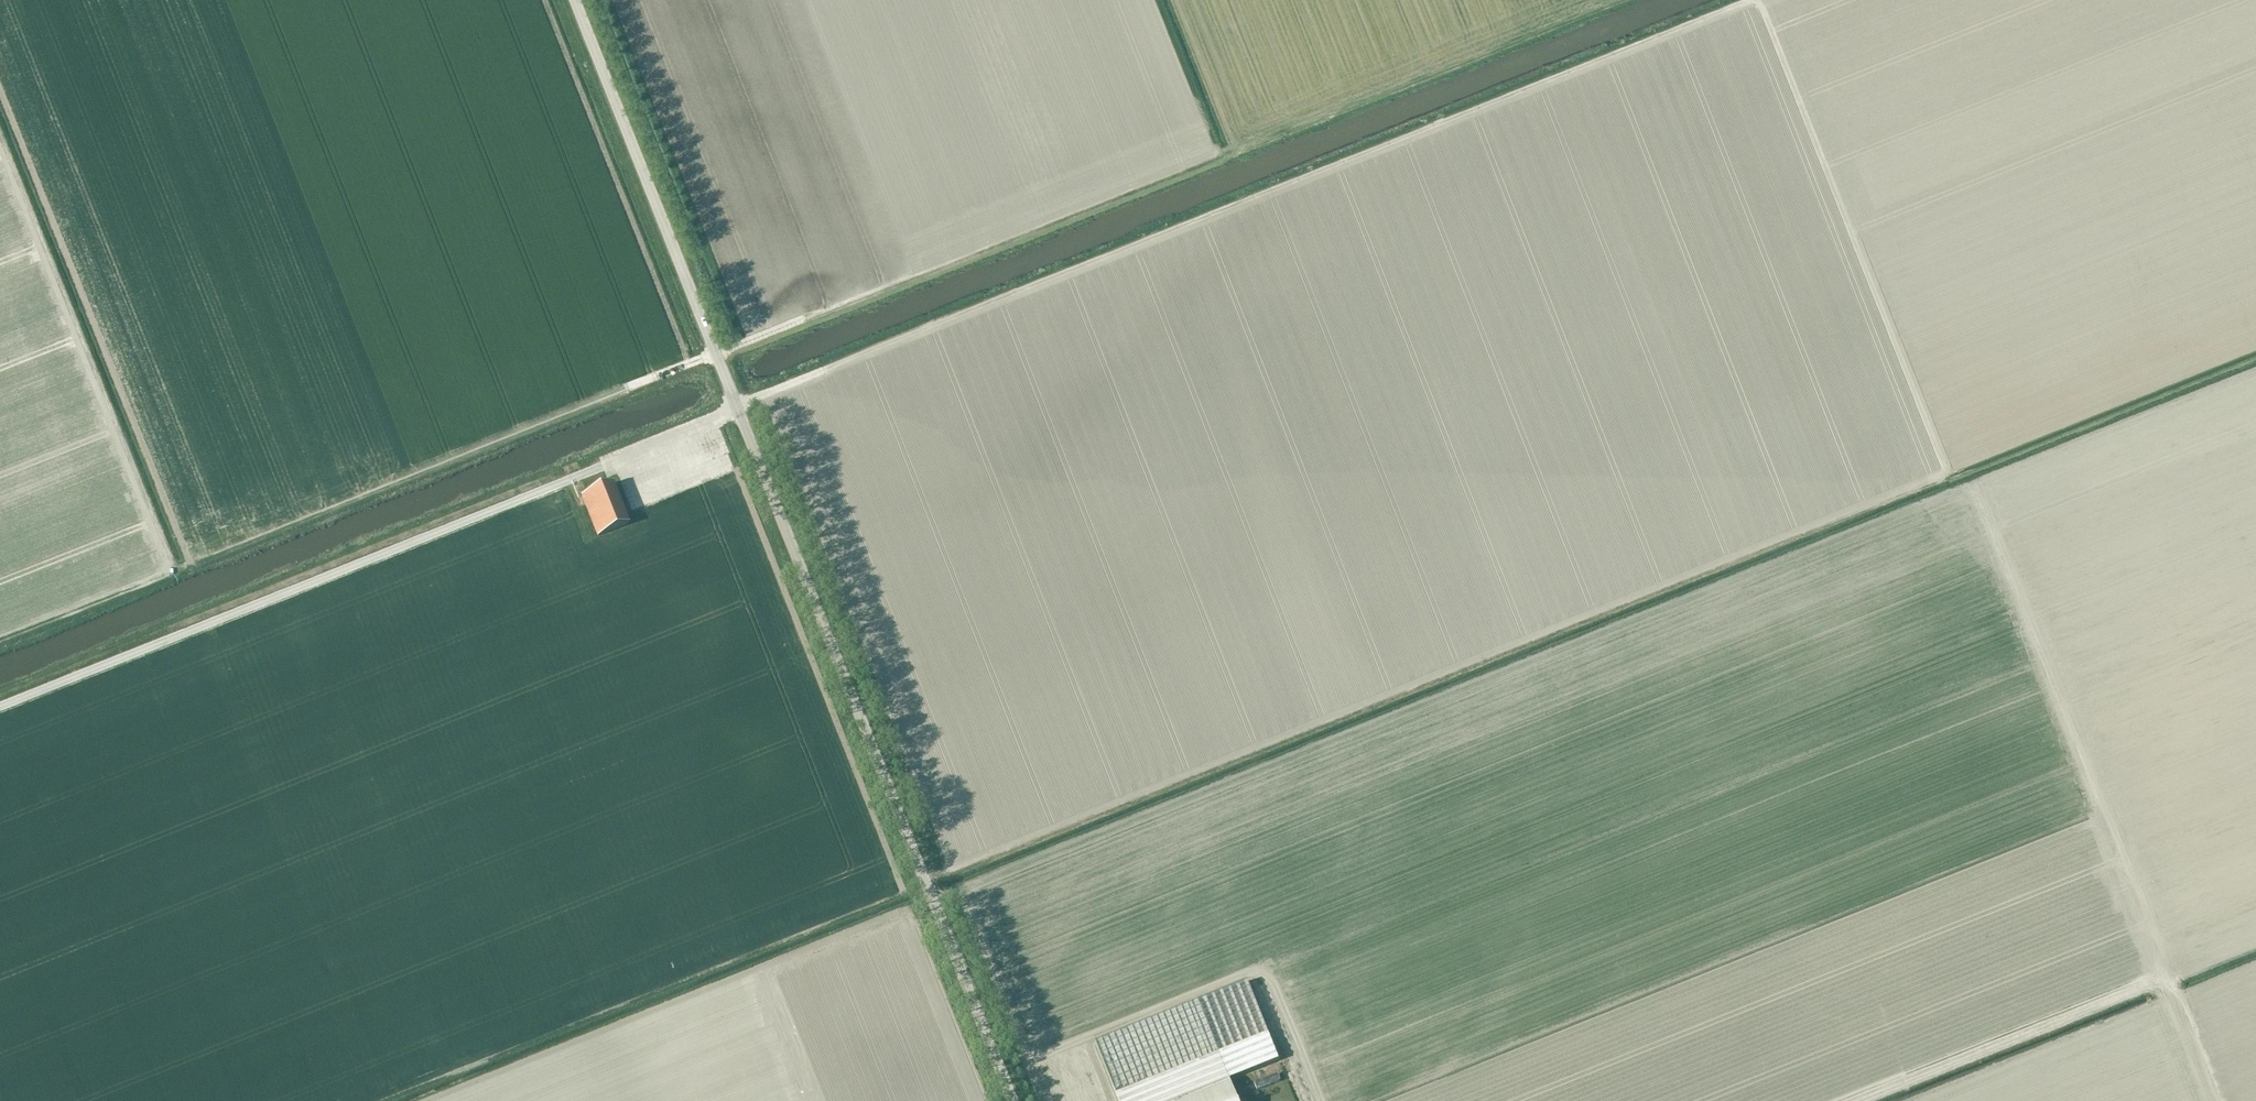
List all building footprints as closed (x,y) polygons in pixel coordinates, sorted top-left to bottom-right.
[(582,496),(598,537),(627,525),(610,485),(582,496)] [(1248,981),(1095,1042),(1119,1100),(1238,1100),(1231,1083),(1281,1063),(1248,981)] [(1278,1067),(1253,1076),(1256,1084),(1281,1075),(1278,1067)] [(1237,1090),(1241,1100),(1248,1100),(1243,1088),(1237,1090)]
